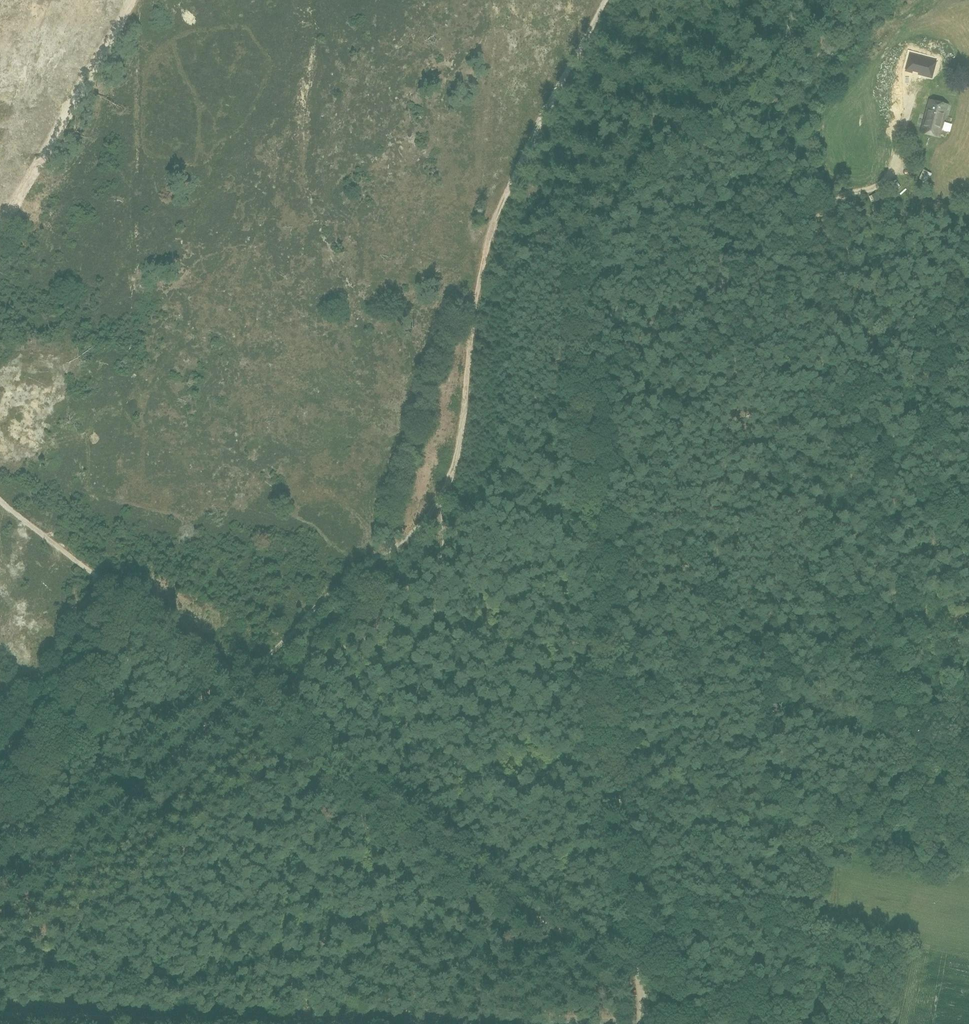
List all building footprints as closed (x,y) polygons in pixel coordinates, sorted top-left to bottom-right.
[(936,61),(911,54),(907,70),(913,72),(914,71),(919,72),(919,74),(932,77),(936,61)] [(938,138),(946,107),(930,103),(922,133),(938,138)]
